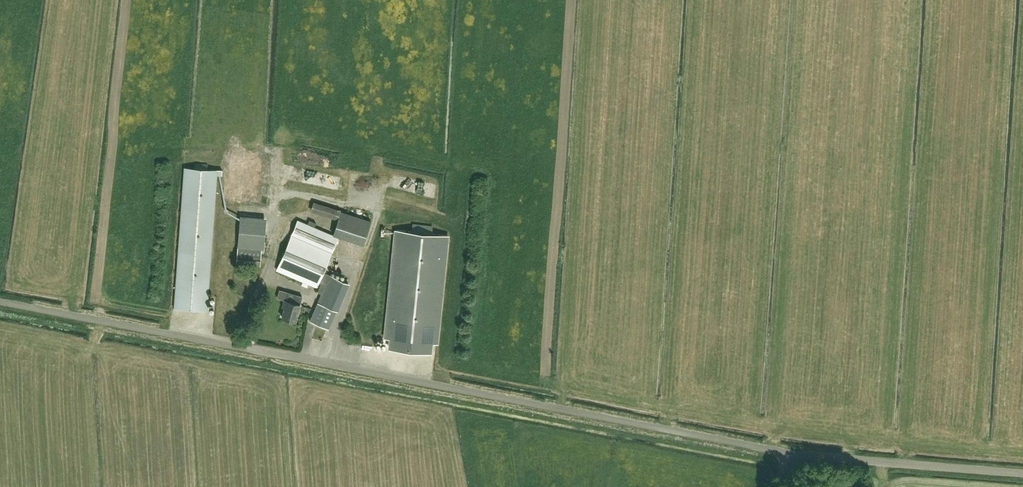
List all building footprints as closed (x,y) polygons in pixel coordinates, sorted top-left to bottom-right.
[(184,167),(174,309),(207,311),(207,306),(212,306),(212,301),(207,300),(217,175),(222,176),(222,170),(184,167)] [(343,190),(349,187),(346,181),(340,183),(343,190)] [(364,184),(364,181),(352,181),(352,190),(356,191),(356,184),(364,184)] [(363,244),(371,221),(315,201),(312,210),(337,219),(332,232),(363,244)] [(240,216),(238,246),(237,246),(236,262),(260,264),(261,248),(263,248),(263,246),(264,246),(266,218),(240,216)] [(325,335),(348,282),(323,272),(338,238),(297,220),(276,269),(317,286),(319,281),(321,284),(318,292),(321,293),(317,302),(319,303),(314,316),(320,319),(315,331),(325,335)] [(396,230),(385,338),(391,339),(389,349),(430,353),(431,343),(436,343),(447,235),(396,230)] [(281,318),(295,321),(301,296),(288,292),(286,301),(284,301),(282,308),(284,308),(281,318)]
